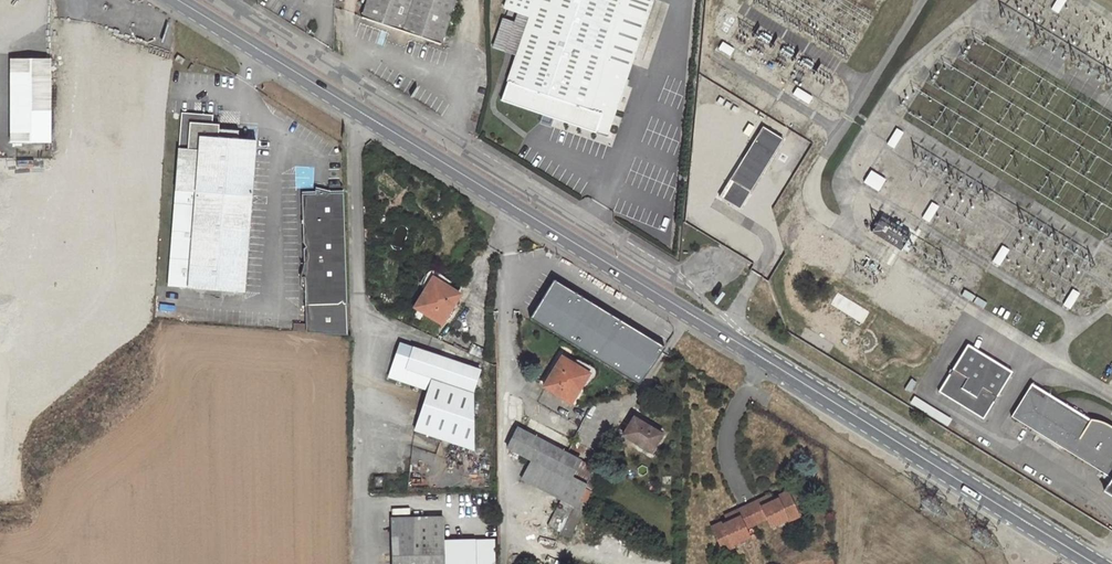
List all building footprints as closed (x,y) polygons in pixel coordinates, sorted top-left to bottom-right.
[(362,17),(401,30),(443,44),(458,0),(367,0),(362,17)] [(505,8),(531,16),(502,100),(608,137),(655,0),(507,0),(505,8)] [(1052,9),(1058,14),(1067,0),(1057,0),(1052,9)] [(736,50),(724,43),(721,48),(732,55),(736,50)] [(184,63),(186,59),(179,55),(177,59),(184,63)] [(51,58),(12,58),(12,74),(51,74),(51,58)] [(12,74),(12,141),(51,141),(51,74),(12,74)] [(814,98),(799,88),(795,95),(810,105),(814,98)] [(245,291),(258,138),(238,136),(219,135),(220,127),(220,122),(214,121),(215,114),(181,112),(167,285),(245,291)] [(783,139),(763,126),(722,192),(743,205),(783,139)] [(219,135),(238,136),(239,128),(220,127),(219,135)] [(903,133),(897,129),(888,144),(894,148),(903,133)] [(871,171),(864,182),(879,191),(886,180),(871,171)] [(304,190),(305,240),(308,243),(305,246),(305,260),(301,274),(305,274),(306,328),(348,332),(346,189),(331,189),(318,186),(318,190),(304,190)] [(939,206),(933,202),(924,217),(930,221),(939,206)] [(1010,250),(1003,245),(993,260),(1000,265),(1010,250)] [(461,294),(434,277),(416,306),(443,322),(461,294)] [(530,323),(648,383),(669,342),(551,282),(530,323)] [(1080,295),(1073,290),(1063,305),(1070,309),(1080,295)] [(473,392),(482,368),(401,342),(390,376),(430,390),(416,430),(473,449),(473,392)] [(1009,371),(966,344),(938,388),(982,416),(1009,371)] [(590,373),(562,356),(543,386),(571,402),(590,373)] [(1111,426),(1106,423),(1100,421),(1094,419),(1088,419),(1032,384),(1012,415),(1111,478),(1105,491),(1111,495),(1111,426)] [(518,421),(519,406),(508,405),(508,421),(518,421)] [(663,433),(635,415),(623,434),(651,451),(663,433)] [(580,459),(519,427),(508,447),(532,460),(522,478),(561,499),(548,524),(563,532),(580,500),(590,505),(607,474),(595,467),(588,481),(573,473),(580,459)] [(580,459),(573,473),(588,481),(595,467),(580,459)] [(744,529),(764,519),(768,527),(785,519),(786,521),(796,517),(785,491),(774,496),(776,501),(772,504),(770,498),(768,495),(756,500),(757,503),(736,512),(735,510),(723,515),(725,520),(727,525),(723,526),(721,521),(710,526),(721,552),(733,546),(732,543),(747,536),(744,529)] [(393,556),(443,556),(443,543),(442,519),(393,520),(393,556)] [(443,543),(443,556),(443,563),(493,563),(492,542),(443,543)]
